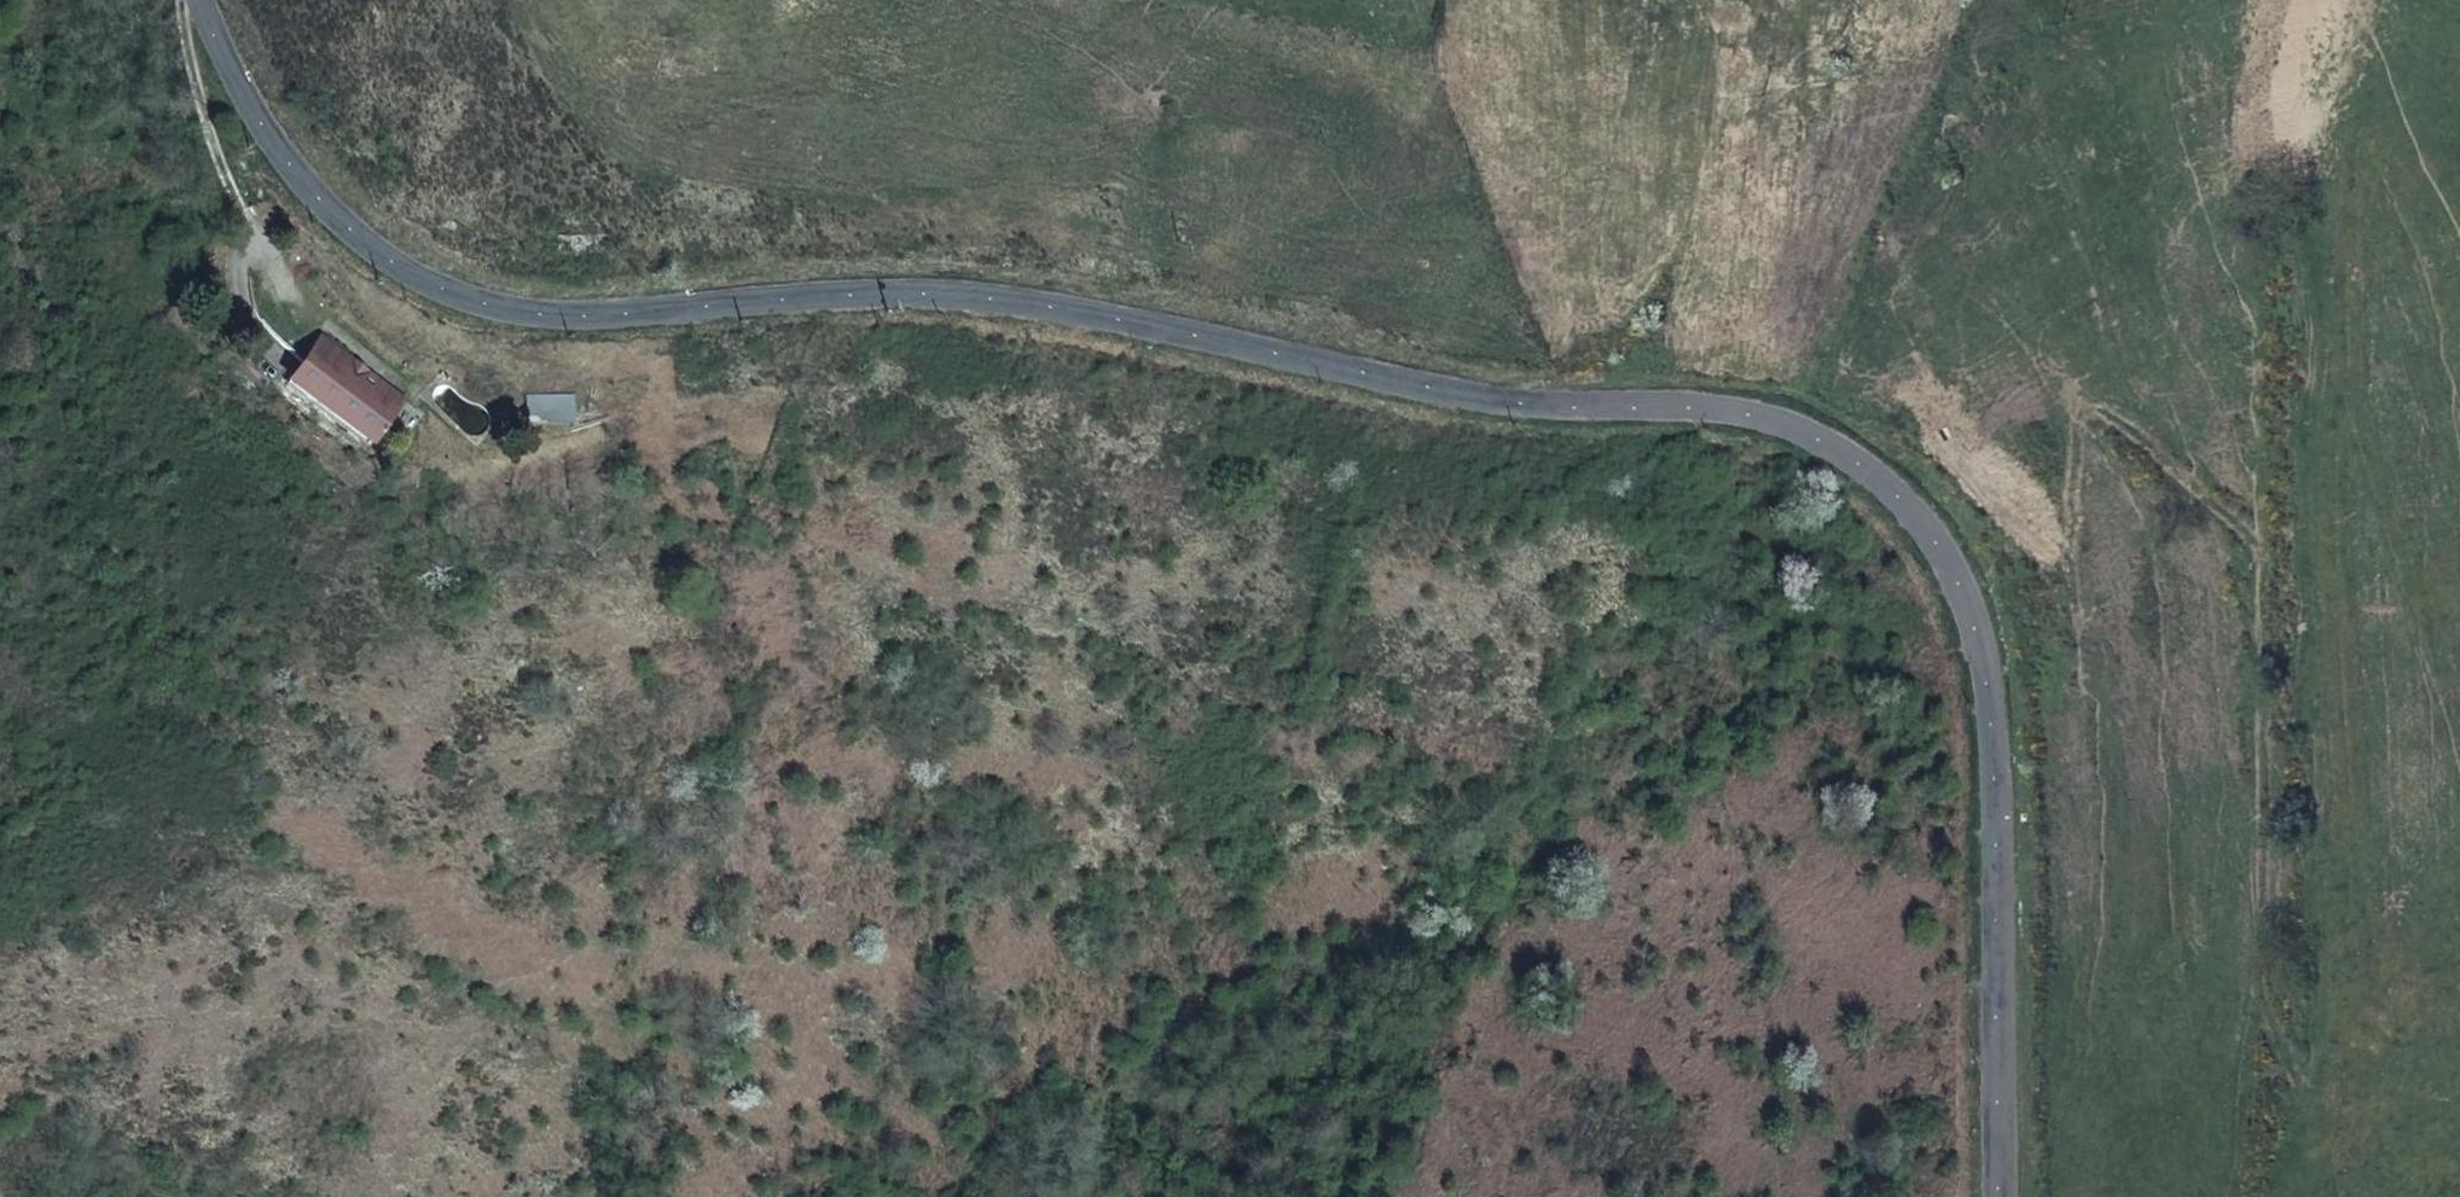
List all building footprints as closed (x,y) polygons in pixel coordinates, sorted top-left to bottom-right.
[(310,370),(394,420),(421,378),(338,326),(310,370)]
